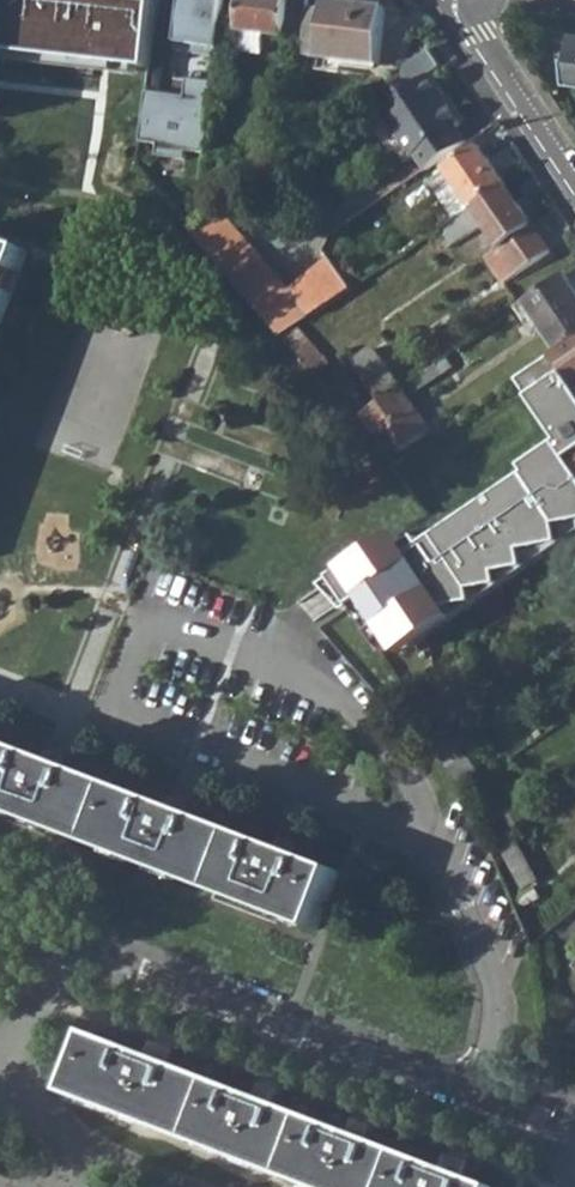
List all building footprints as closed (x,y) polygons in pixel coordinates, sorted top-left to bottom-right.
[(147,67),(154,0),(4,0),(0,40),(0,52),(147,67)] [(177,51),(218,56),(225,0),(184,0),(177,51)] [(292,0),(243,0),(237,52),(263,55),(265,35),(287,37),(292,0)] [(350,10),(351,4),(327,1),(326,10),(309,8),(303,56),(320,58),(319,70),(339,72),(341,60),(380,65),(387,8),(360,5),(360,12),(350,10)] [(573,31),(567,82),(574,83),(574,31),(573,31)] [(148,91),(142,141),(159,143),(158,155),(187,158),(188,149),(207,152),(215,81),(189,78),(187,96),(148,91)] [(460,129),(441,100),(444,98),(431,78),(378,113),(377,114),(410,162),(414,160),(423,173),(466,145),(457,131),(460,129)] [(457,220),(506,187),(480,146),(446,168),(448,171),(430,182),(457,220)] [(503,249),(534,228),(506,187),(457,220),(439,232),(448,245),(451,249),(487,225),(503,249)] [(243,291),(274,271),(226,217),(196,237),(243,291)] [(505,285),(552,253),(534,228),(503,249),(488,259),(505,285)] [(432,236),(441,250),(448,245),(439,232),(432,236)] [(28,248),(0,238),(0,322),(28,248)] [(329,261),(291,291),(274,271),(243,291),(283,337),(299,327),(352,290),(329,261)] [(569,277),(528,304),(562,354),(574,345),(574,287),(569,277)] [(317,376),(332,365),(299,327),(283,337),(317,376)] [(382,403),(403,389),(375,348),(354,362),(382,403)] [(565,374),(554,358),(517,384),(558,444),(417,542),(405,523),(331,575),(386,654),(398,645),(404,654),(574,535),(574,367),(565,374)] [(332,394),(345,409),(360,397),(347,381),(332,394)] [(423,428),(429,423),(405,389),(363,418),(382,447),(388,443),(397,455),(427,435),(423,428)] [(355,422),(371,411),(360,397),(345,409),(355,422)] [(423,428),(427,435),(433,430),(429,423),(423,428)] [(382,447),(390,460),(397,455),(388,443),(382,447)] [(318,931),(340,872),(297,855),(277,848),(188,815),(169,807),(65,767),(46,760),(0,743),(0,810),(318,931)] [(46,760),(65,767),(68,759),(64,756),(55,752),(49,752),(46,760)] [(169,807),(188,815),(191,806),(187,802),(177,799),(172,799),(169,807)] [(500,848),(523,892),(532,887),(543,882),(519,838),(500,848)] [(277,848),(297,855),(300,847),(296,844),(286,840),(281,840),(277,848)] [(519,910),(539,900),(532,887),(523,892),(514,897),(519,910)] [(146,1057),(93,1036),(71,1095),(313,1186),(489,1186),(462,1176),(442,1169),(367,1141),(349,1134),(274,1105),(255,1098),(164,1064),(146,1057)] [(146,1057),(164,1064),(168,1055),(164,1052),(154,1048),(149,1048),(146,1057)] [(255,1098),(274,1105),(277,1097),(273,1093),(263,1089),(258,1089),(255,1098)] [(349,1134),(367,1141),(371,1132),(367,1129),(357,1126),(352,1125),(349,1134)] [(442,1169),(462,1176),(465,1168),(461,1165),(451,1161),(446,1161),(442,1169)]
